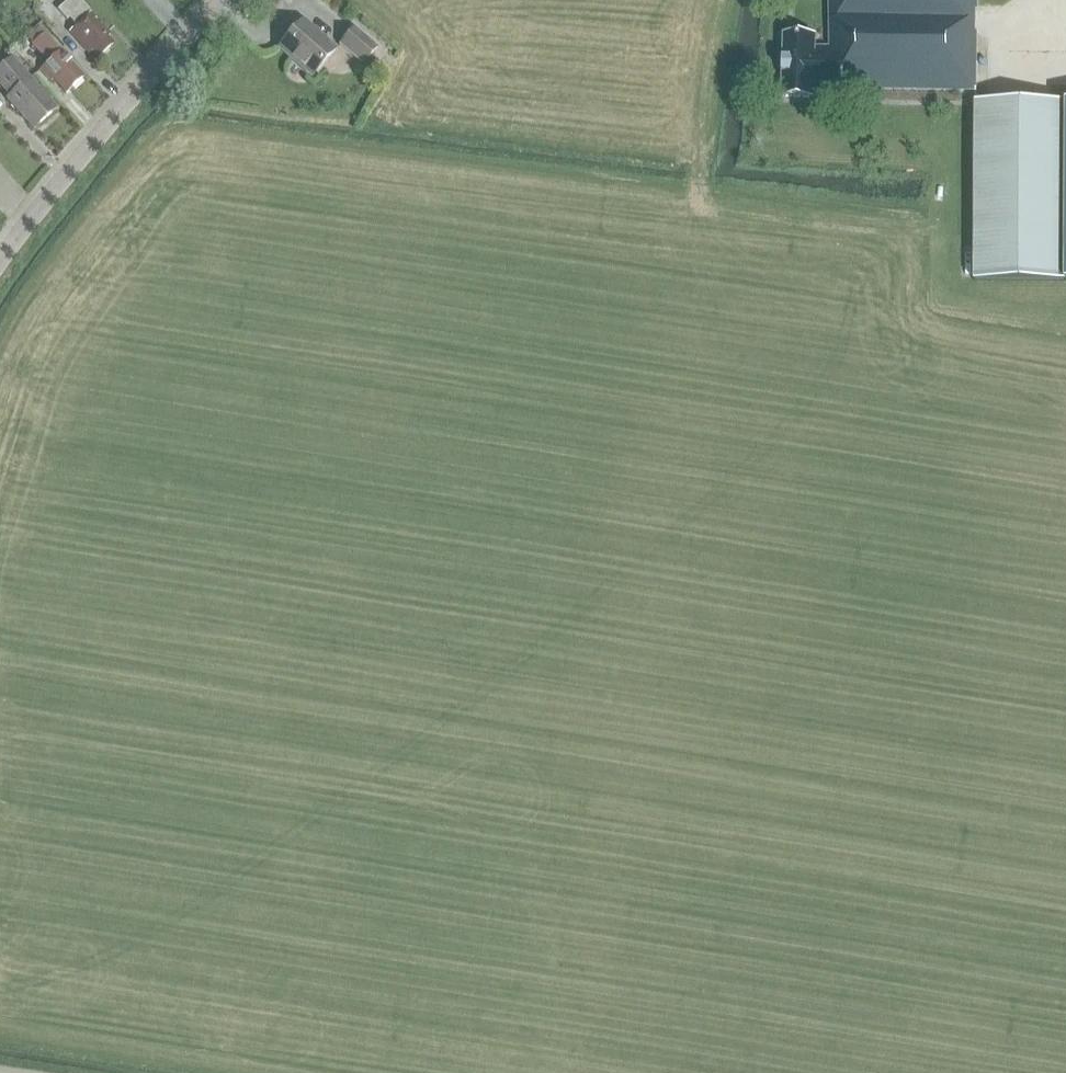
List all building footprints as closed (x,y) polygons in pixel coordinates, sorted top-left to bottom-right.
[(57,10),(66,20),(68,18),(75,26),(68,32),(88,54),(91,51),(97,58),(112,45),(106,38),(110,35),(78,0),(68,0),(57,10)] [(830,101),(835,98),(835,86),(842,86),(842,89),(975,91),(976,0),(829,0),(830,49),(814,49),(814,38),(784,36),(782,97),(814,98),(819,101),(830,101)] [(301,22),(279,48),(312,77),(335,50),(301,22)] [(26,37),(32,44),(43,34),(37,27),(26,37)] [(337,46),(361,67),(376,49),(353,28),(337,46)] [(60,52),(43,34),(32,44),(31,45),(48,63),(39,71),(49,82),(52,80),(65,94),(83,77),(60,52)] [(9,96),(6,99),(33,130),(56,109),(11,59),(0,68),(0,86),(9,96)] [(975,103),(973,278),(1064,279),(1064,280),(1065,280),(1065,104),(975,103)]
